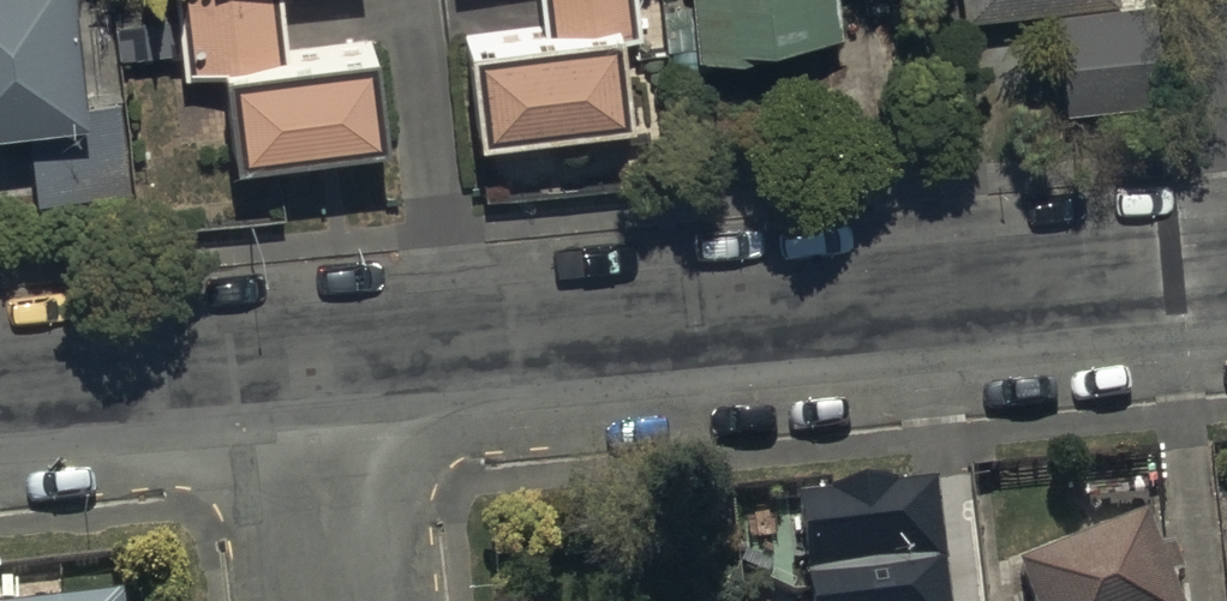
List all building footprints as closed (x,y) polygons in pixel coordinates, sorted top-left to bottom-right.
[(84,86),(74,0),(0,0),(0,96),(84,86)] [(286,55),(280,0),(178,0),(184,64),(226,60),(286,55)] [(544,36),(621,27),(618,0),(540,0),(544,36)] [(670,46),(753,39),(752,21),(840,14),(838,0),(666,0),(670,46)] [(1065,94),(1169,80),(1158,0),(1053,0),(1065,94)] [(472,42),(480,120),(629,105),(621,27),(544,36),(472,42)] [(226,60),(236,157),(385,143),(376,48),(286,55),(226,60)] [(939,511),(802,526),(810,600),(949,600),(939,511)] [(1148,531),(1020,582),(1028,600),(1176,600),(1148,531)]
